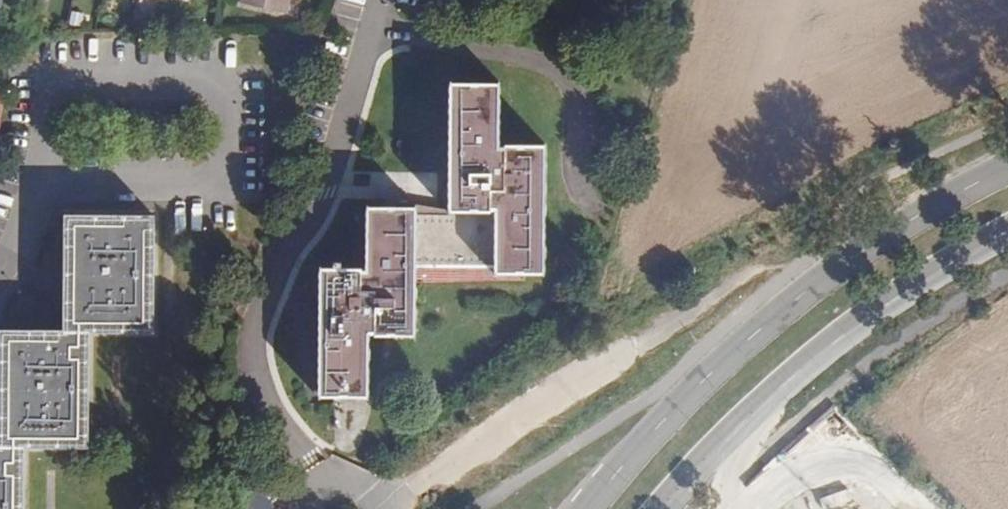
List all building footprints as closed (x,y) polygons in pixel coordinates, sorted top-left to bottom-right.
[(244,0),(285,9),(287,0),(244,0)] [(498,135),(499,83),(451,83),(448,214),(415,213),(415,205),(367,204),(366,246),(320,246),(319,394),(366,395),(366,323),(412,324),(413,254),(493,256),(492,263),(541,264),(544,135),(498,135)] [(151,230),(64,230),(64,344),(0,345),(0,508),(23,508),(22,458),(88,458),(88,344),(152,344),(151,230)] [(269,497),(248,508),(276,508),(269,497)]
